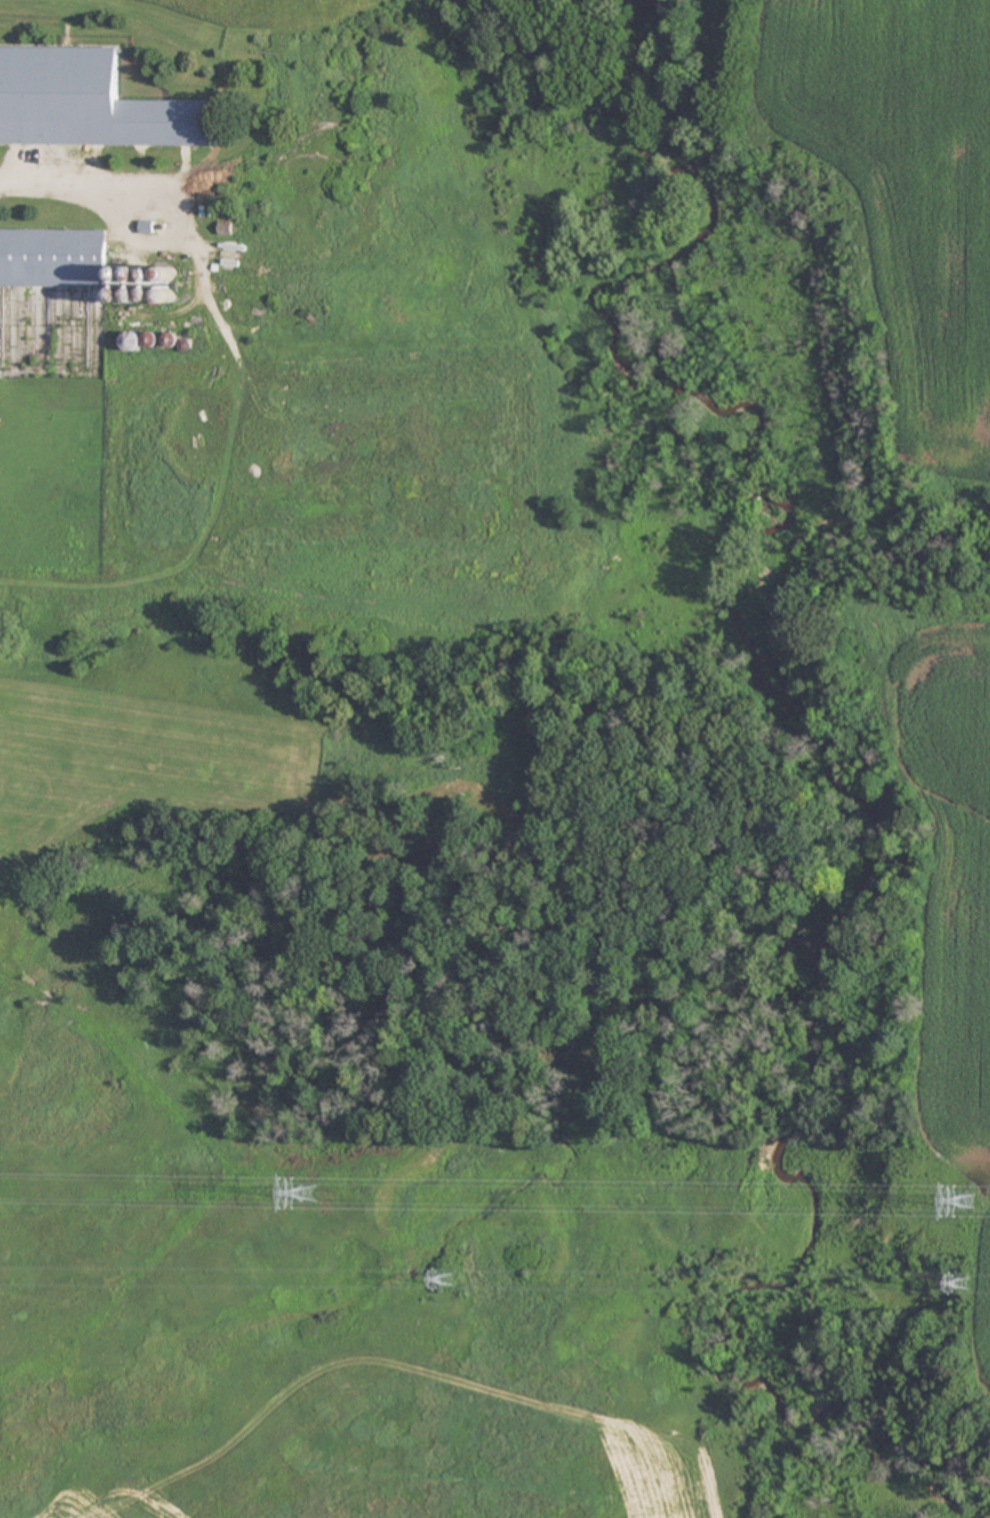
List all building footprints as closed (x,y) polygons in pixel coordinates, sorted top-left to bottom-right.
[(214,145),(214,101),(120,100),(121,47),(0,46),(0,143),(214,145)] [(107,287),(107,231),(0,230),(0,286),(107,287)]
